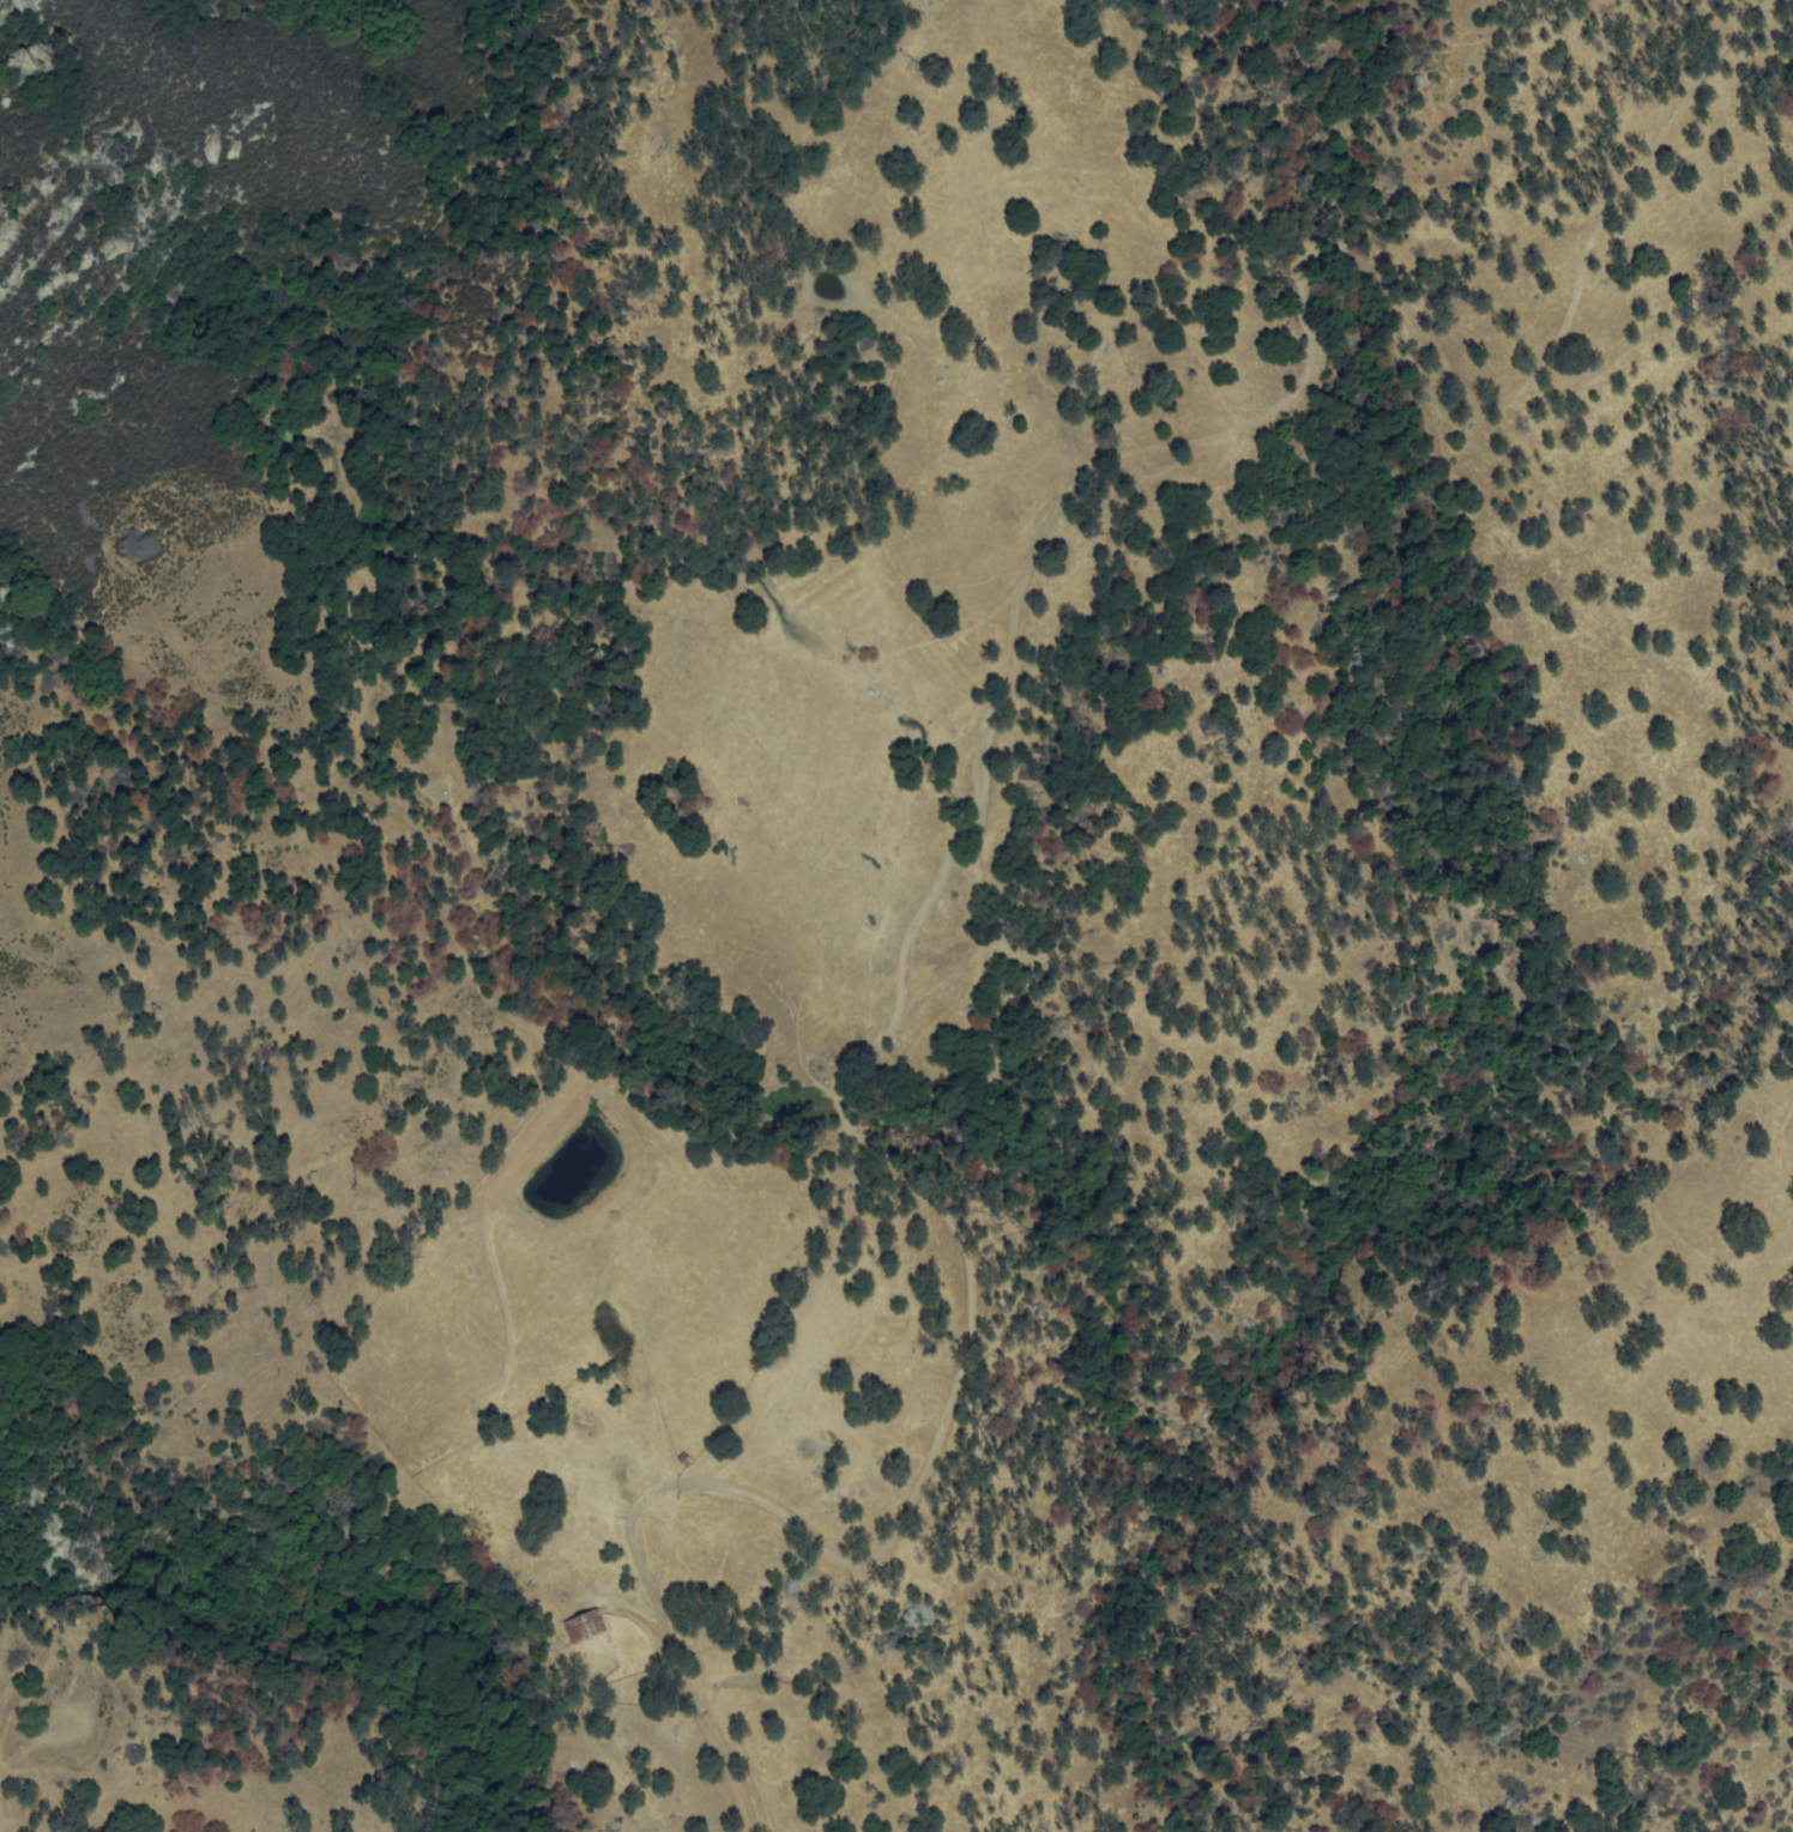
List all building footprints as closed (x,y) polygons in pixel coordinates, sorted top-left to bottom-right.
[(561,1623),(570,1646),(605,1632),(595,1609),(561,1623)]
